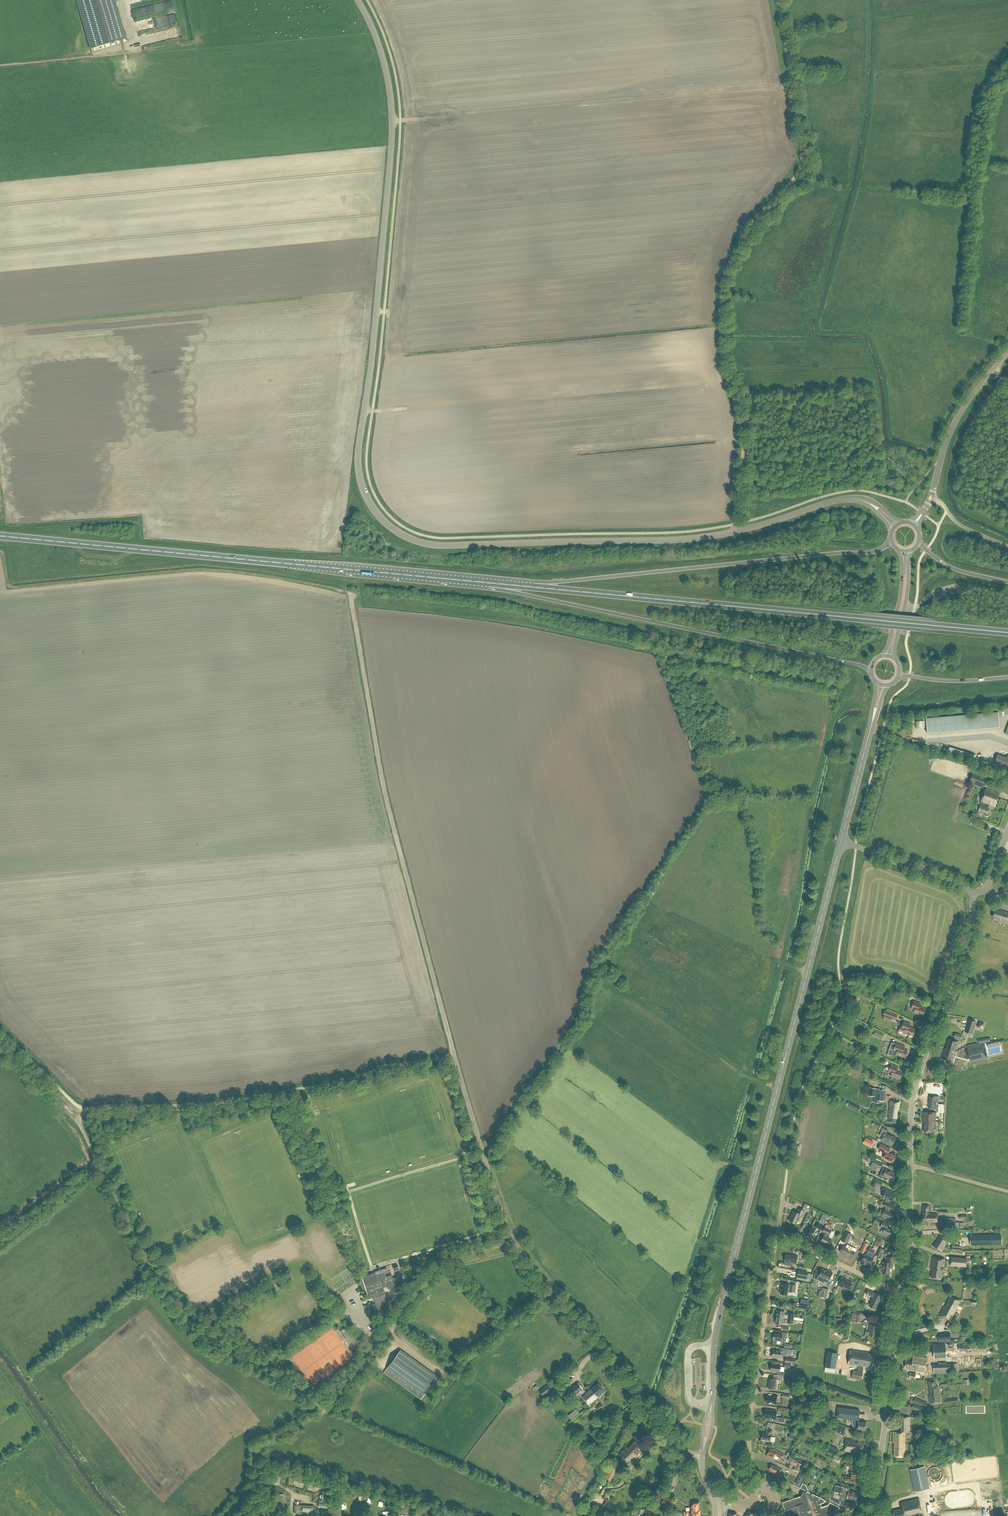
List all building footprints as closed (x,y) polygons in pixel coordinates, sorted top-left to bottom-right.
[(90,49),(126,39),(115,0),(75,0),(90,49)] [(137,11),(150,7),(147,0),(145,1),(146,5),(141,6),(141,4),(135,6),(137,11)] [(999,727),(998,712),(926,718),(928,733),(999,727)] [(976,755),(950,747),(948,752),(974,760),(976,755)] [(998,754),(994,764),(1007,769),(1007,756),(1007,758),(998,754)] [(986,778),(973,773),(969,783),(983,788),(986,778)] [(999,793),(985,788),(981,801),(995,806),(999,793)] [(990,808),(981,805),(978,812),(987,815),(990,808)] [(994,910),(992,917),(998,919),(998,920),(1007,923),(1007,918),(1007,913),(1004,911),(1003,913),(994,910)] [(920,1003),(914,1001),(911,1008),(915,1009),(914,1012),(923,1016),(926,1008),(919,1006),(920,1003)] [(898,1015),(885,1010),(882,1016),(884,1016),(883,1019),(891,1022),(892,1019),(895,1020),(898,1015)] [(976,1022),(968,1019),(964,1032),(972,1034),(976,1022)] [(910,1024),(904,1021),(902,1027),(900,1026),(898,1032),(903,1034),(904,1033),(909,1035),(909,1036),(913,1037),(916,1029),(909,1027),(910,1024)] [(876,1030),(874,1035),(882,1039),(885,1034),(876,1030)] [(949,1038),(946,1047),(946,1048),(955,1050),(958,1041),(949,1038)] [(892,1043),(890,1049),(893,1050),(891,1055),(891,1056),(895,1058),(896,1056),(896,1054),(905,1058),(908,1050),(901,1048),(902,1045),(896,1043),(896,1044),(892,1043)] [(988,1060),(985,1043),(967,1046),(970,1064),(988,1060)] [(946,1048),(946,1047),(945,1048),(944,1048),(943,1050),(944,1051),(943,1053),(941,1059),(953,1062),(956,1050),(955,1050),(946,1048)] [(897,1067),(891,1064),(888,1072),(892,1073),(891,1076),(900,1079),(903,1072),(896,1070),(897,1067)] [(886,1086),(880,1085),(880,1089),(875,1088),(874,1099),(885,1101),(886,1086)] [(938,1096),(929,1095),(928,1109),(938,1109),(938,1096)] [(900,1101),(891,1100),(887,1121),(896,1122),(898,1109),(899,1109),(900,1101)] [(936,1112),(923,1112),(922,1122),(924,1122),(924,1132),(933,1132),(933,1126),(935,1126),(936,1112)] [(888,1129),(882,1127),(881,1129),(882,1130),(879,1135),(883,1137),(881,1140),(892,1145),(896,1137),(886,1133),(888,1129)] [(891,1149),(880,1144),(878,1149),(886,1153),(883,1158),(893,1163),(896,1156),(889,1152),(891,1149)] [(883,1164),(867,1156),(865,1160),(872,1163),(871,1164),(881,1169),(883,1164)] [(896,1174),(883,1168),(882,1170),(879,1176),(887,1180),(888,1178),(893,1180),(896,1174)] [(882,1182),(875,1179),(872,1186),(876,1188),(877,1185),(880,1187),(882,1182)] [(890,1191),(883,1188),(882,1190),(884,1191),(882,1196),(892,1201),(895,1194),(890,1191)] [(339,1192),(338,1189),(329,1191),(332,1205),(336,1204),(335,1199),(336,1199),(335,1193),(339,1192)] [(893,1207),(885,1203),(884,1206),(886,1207),(882,1216),(892,1220),(895,1213),(890,1211),(891,1209),(892,1210),(893,1207)] [(811,1207),(805,1204),(802,1210),(799,1208),(797,1212),(793,1210),(791,1214),(792,1215),(789,1221),(796,1224),(800,1216),(802,1217),(805,1211),(808,1212),(811,1207)] [(938,1214),(928,1213),(923,1213),(922,1220),(929,1221),(929,1222),(937,1222),(938,1214)] [(956,1218),(946,1218),(945,1229),(960,1229),(960,1222),(955,1222),(956,1218)] [(889,1224),(883,1221),(880,1227),(884,1229),(882,1233),(892,1237),(895,1231),(888,1227),(889,1224)] [(823,1224),(818,1222),(815,1226),(813,1225),(811,1228),(808,1226),(804,1234),(811,1237),(813,1233),(816,1227),(821,1229),(823,1224)] [(854,1228),(848,1225),(841,1240),(848,1244),(852,1234),(851,1234),(854,1228)] [(832,1230),(825,1227),(822,1232),(827,1234),(826,1236),(824,1235),(821,1241),(825,1243),(825,1244),(828,1246),(833,1236),(830,1235),(832,1230)] [(1002,1244),(1002,1234),(971,1235),(971,1245),(1002,1244)] [(947,1241),(939,1235),(937,1239),(939,1240),(937,1242),(936,1241),(933,1245),(942,1251),(945,1246),(944,1245),(947,1241)] [(868,1244),(865,1242),(860,1252),(864,1254),(868,1244)] [(855,1251),(843,1245),(840,1252),(852,1258),(855,1251)] [(864,1266),(872,1250),(869,1248),(866,1255),(864,1255),(863,1257),(861,1256),(858,1263),(864,1266)] [(875,1251),(872,1250),(864,1266),(869,1268),(874,1258),(875,1255),(873,1254),(875,1251)] [(797,1255),(792,1254),(791,1255),(786,1254),(784,1261),(792,1262),(792,1263),(796,1264),(797,1255)] [(881,1265),(880,1270),(883,1270),(882,1273),(889,1274),(890,1267),(893,1267),(894,1263),(893,1263),(894,1257),(887,1256),(886,1265),(881,1265)] [(967,1258),(950,1256),(949,1266),(967,1267),(967,1258)] [(932,1269),(931,1277),(941,1279),(942,1270),(943,1270),(945,1259),(933,1257),(931,1268),(932,1269)] [(827,1271),(822,1268),(819,1274),(825,1277),(825,1279),(829,1280),(833,1272),(828,1270),(827,1271)] [(808,1272),(798,1270),(796,1279),(806,1281),(808,1272)] [(376,1275),(375,1272),(363,1276),(369,1295),(370,1298),(373,1297),(379,1315),(391,1311),(383,1288),(387,1286),(388,1289),(401,1285),(401,1282),(402,1282),(400,1273),(395,1274),(396,1277),(393,1278),(392,1275),(386,1276),(385,1272),(376,1275)] [(847,1279),(842,1277),(838,1285),(842,1287),(843,1286),(849,1289),(852,1283),(847,1280),(847,1279)] [(790,1280),(785,1279),(784,1283),(781,1282),(780,1288),(781,1288),(780,1294),(787,1295),(788,1291),(795,1292),(796,1284),(789,1283),(790,1280)] [(819,1290),(817,1296),(820,1296),(826,1298),(828,1289),(822,1287),(822,1291),(819,1290)] [(882,1297),(874,1293),(872,1297),(873,1297),(870,1304),(876,1307),(879,1301),(880,1302),(882,1297)] [(960,1300),(951,1295),(945,1306),(944,1306),(939,1317),(950,1321),(956,1309),(960,1300)] [(776,1317),(786,1318),(786,1317),(784,1317),(785,1311),(782,1311),(782,1308),(779,1307),(778,1308),(778,1310),(777,1310),(776,1317)] [(862,1314),(852,1313),(851,1321),(860,1322),(862,1314)] [(879,1325),(870,1324),(869,1331),(870,1332),(869,1336),(876,1337),(877,1331),(878,1331),(879,1325)] [(356,1339),(347,1326),(340,1331),(349,1344),(356,1339)] [(348,1359),(352,1357),(334,1328),(330,1331),(332,1334),(334,1332),(336,1334),(335,1335),(338,1339),(336,1340),(348,1359)] [(787,1333),(782,1332),(782,1334),(774,1333),(773,1340),(781,1341),(781,1342),(785,1342),(787,1333)] [(951,1341),(950,1332),(944,1333),(944,1334),(938,1334),(939,1342),(951,1341)] [(946,1354),(945,1343),(933,1344),(934,1355),(946,1354)] [(780,1347),(780,1351),(773,1350),(772,1356),(780,1357),(781,1355),(783,1356),(788,1355),(789,1349),(780,1347)] [(385,1370),(384,1372),(421,1399),(437,1377),(400,1350),(385,1370)] [(867,1352),(850,1350),(848,1364),(858,1366),(858,1371),(853,1370),(852,1378),(862,1379),(863,1366),(867,1367),(867,1366),(872,1366),(874,1355),(869,1354),(867,1352)] [(838,1353),(827,1352),(825,1367),(836,1368),(838,1353)] [(927,1358),(913,1356),(913,1360),(907,1359),(905,1367),(911,1368),(911,1370),(925,1372),(927,1358)] [(955,1373),(955,1363),(933,1364),(934,1374),(955,1373)] [(771,1370),(778,1371),(778,1374),(784,1375),(785,1372),(780,1371),(781,1365),(771,1364),(771,1370)] [(782,1376),(774,1374),(774,1378),(770,1378),(768,1388),(775,1389),(776,1380),(782,1380),(782,1376)] [(936,1386),(935,1381),(929,1382),(930,1395),(929,1396),(931,1403),(940,1402),(938,1386),(936,1386)] [(605,1391),(598,1383),(591,1388),(589,1387),(584,1392),(582,1390),(582,1389),(577,1383),(575,1385),(574,1384),(569,1389),(575,1397),(578,1394),(577,1394),(580,1392),(582,1394),(581,1394),(590,1406),(600,1398),(599,1397),(602,1394),(605,1391)] [(551,1390),(547,1384),(539,1391),(543,1397),(546,1394),(551,1390)] [(777,1395),(773,1395),(773,1397),(767,1396),(766,1403),(776,1404),(777,1395)] [(915,1398),(913,1402),(926,1407),(927,1403),(915,1398)] [(910,1403),(900,1402),(899,1411),(909,1413),(910,1403)] [(607,1410),(601,1403),(596,1407),(602,1414),(607,1410)] [(860,1410),(838,1408),(837,1417),(852,1419),(852,1421),(852,1423),(852,1425),(853,1426),(853,1427),(854,1428),(855,1428),(855,1429),(866,1430),(867,1423),(858,1421),(858,1420),(860,1410)] [(777,1411),(765,1409),(764,1417),(775,1418),(774,1421),(784,1422),(785,1418),(776,1417),(777,1411)] [(910,1417),(901,1417),(901,1432),(893,1432),(893,1442),(895,1442),(895,1456),(905,1456),(905,1431),(909,1431),(910,1417)] [(845,1427),(835,1423),(833,1430),(843,1434),(845,1427)] [(772,1430),(766,1429),(766,1433),(763,1433),(762,1439),(770,1441),(775,1441),(775,1437),(771,1436),(771,1434),(772,1435),(772,1430)] [(855,1441),(846,1439),(845,1450),(857,1452),(863,1452),(864,1443),(854,1442),(855,1441)] [(642,1448),(635,1441),(629,1447),(626,1447),(619,1454),(630,1464),(638,1455),(637,1454),(640,1452),(639,1451),(642,1448)] [(837,1448),(831,1445),(828,1451),(835,1454),(837,1448)] [(773,1449),(770,1448),(767,1454),(774,1458),(776,1455),(782,1458),(784,1454),(773,1449)] [(842,1459),(834,1454),(832,1459),(839,1463),(842,1459)] [(798,1461),(793,1458),(791,1462),(796,1464),(793,1469),(801,1473),(804,1467),(802,1466),(802,1464),(798,1462),(798,1461)] [(615,1467),(610,1464),(605,1473),(606,1474),(609,1475),(611,1476),(615,1467)] [(778,1468),(771,1464),(769,1469),(779,1474),(782,1469),(778,1468)] [(930,1488),(925,1467),(910,1470),(915,1491),(930,1488)] [(860,1473),(851,1472),(851,1477),(844,1476),(843,1480),(850,1481),(859,1482),(860,1473)] [(321,1490),(322,1485),(311,1482),(310,1487),(321,1490)] [(803,1483),(800,1488),(805,1490),(802,1495),(801,1495),(801,1496),(783,1502),(785,1510),(784,1510),(784,1511),(789,1509),(791,1515),(796,1515),(800,1515),(804,1515),(808,1514),(813,1513),(814,1515),(832,1515),(832,1514),(833,1512),(839,1510),(840,1507),(839,1506),(813,1493),(812,1493),(808,1491),(806,1484),(803,1483)] [(843,1487),(835,1485),(834,1492),(842,1493),(845,1493),(845,1495),(848,1495),(847,1498),(856,1500),(857,1493),(849,1491),(850,1488),(843,1487)] [(286,1504),(286,1494),(278,1494),(278,1504),(286,1504)] [(928,1497),(929,1504),(936,1503),(935,1495),(928,1497)] [(663,1498),(660,1497),(658,1502),(661,1504),(661,1505),(671,1509),(674,1501),(664,1497),(663,1498)] [(919,1498),(901,1502),(903,1508),(893,1511),(895,1515),(915,1515),(922,1514),(919,1498)] [(692,1514),(700,1514),(700,1509),(700,1510),(699,1501),(694,1502),(692,1502),(692,1507),(690,1507),(690,1513),(692,1513),(692,1514)] [(638,1508),(636,1515),(643,1515),(644,1509),(638,1508)]
